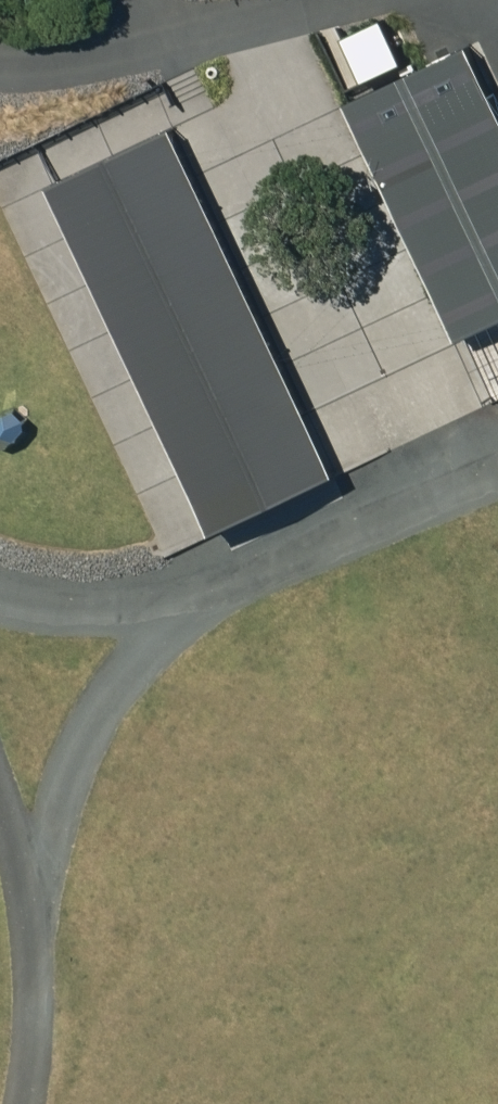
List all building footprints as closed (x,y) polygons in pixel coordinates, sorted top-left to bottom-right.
[(356,110),(454,328),(497,309),(497,67),(490,50),(356,110)] [(333,473),(176,134),(52,191),(209,530),(333,473)]
